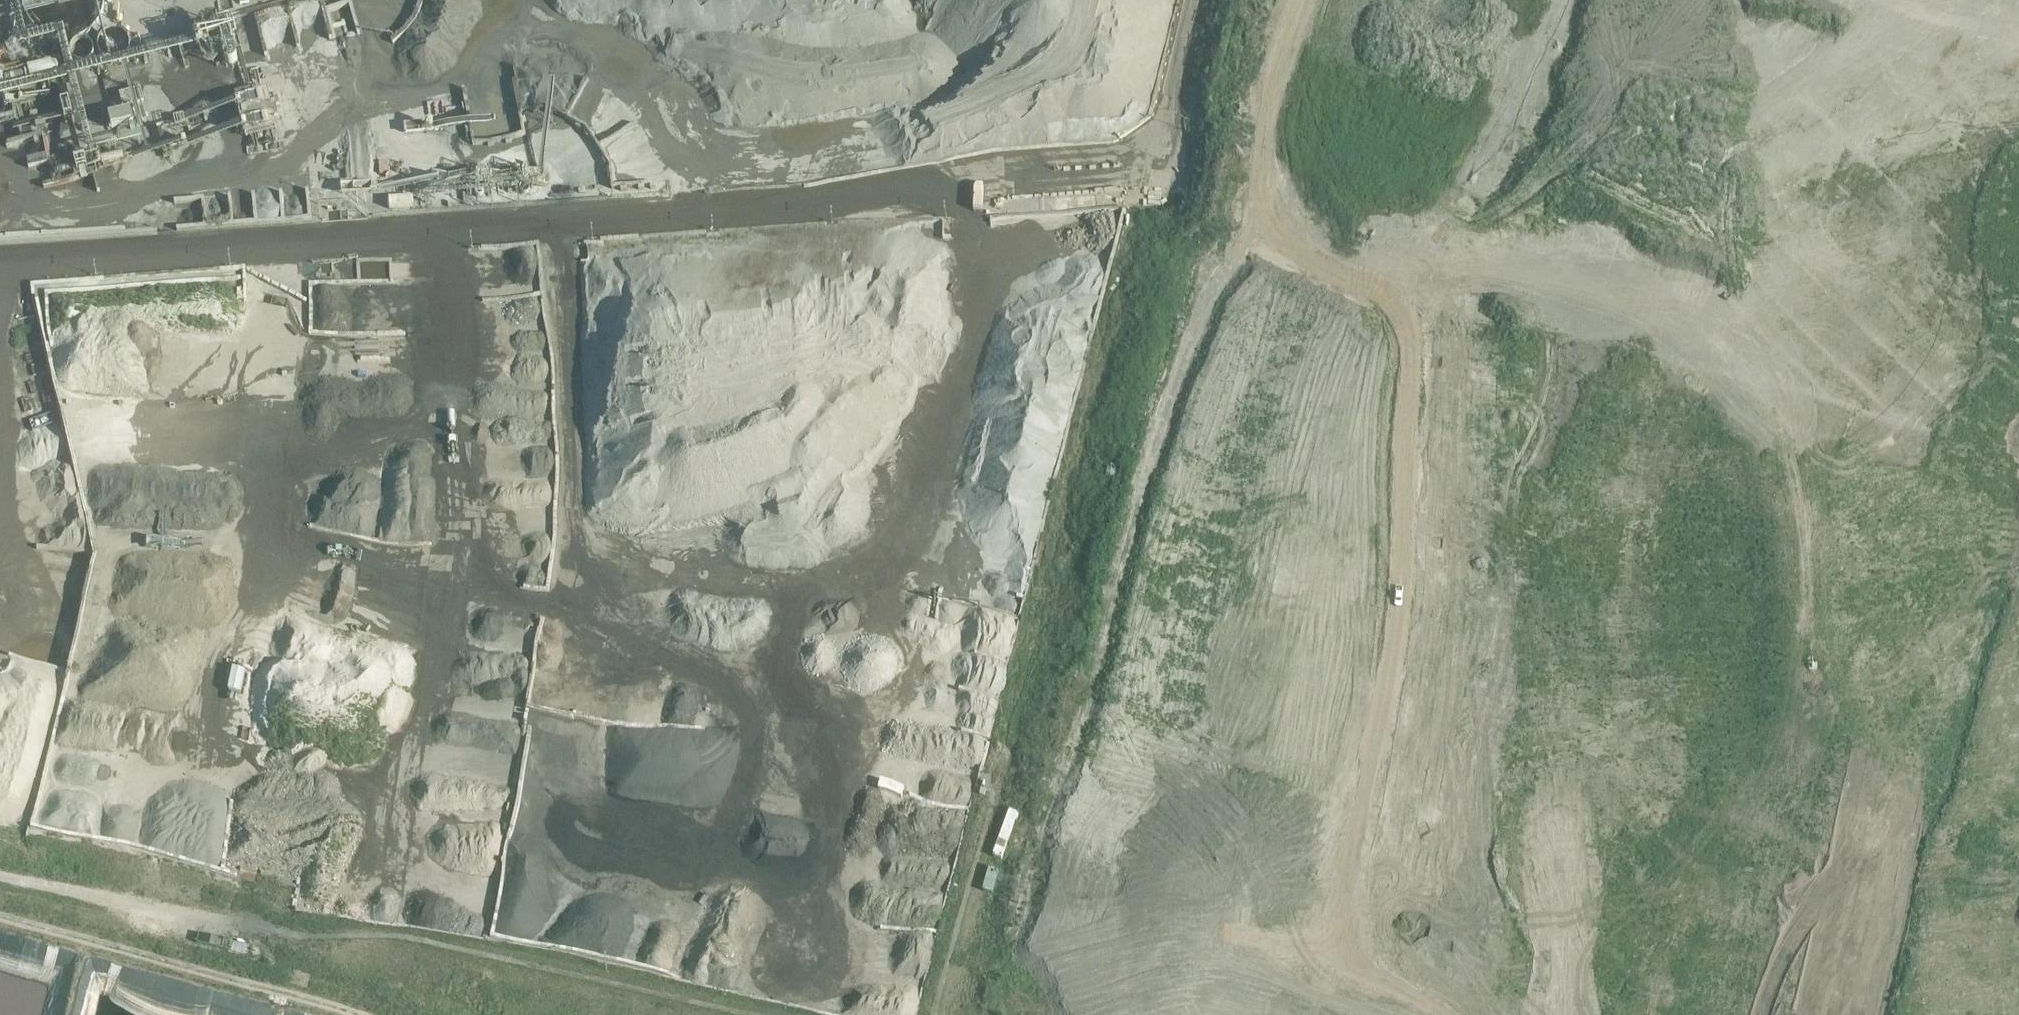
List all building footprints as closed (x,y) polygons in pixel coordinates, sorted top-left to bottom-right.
[(170,79),(95,94),(102,130),(177,115),(170,79)] [(277,123),(270,89),(236,96),(243,130),(277,123)] [(488,116),(472,119),(468,99),(449,103),(454,126),(470,123),(473,140),(492,136),(488,116)] [(413,197),(389,198),(389,208),(413,206),(413,197)] [(231,664),(186,655),(163,770),(208,779),(231,664)] [(230,843),(233,821),(220,819),(217,841),(230,843)] [(126,873),(149,879),(162,833),(139,827),(126,873)] [(129,835),(105,829),(95,864),(119,871),(129,835)]
